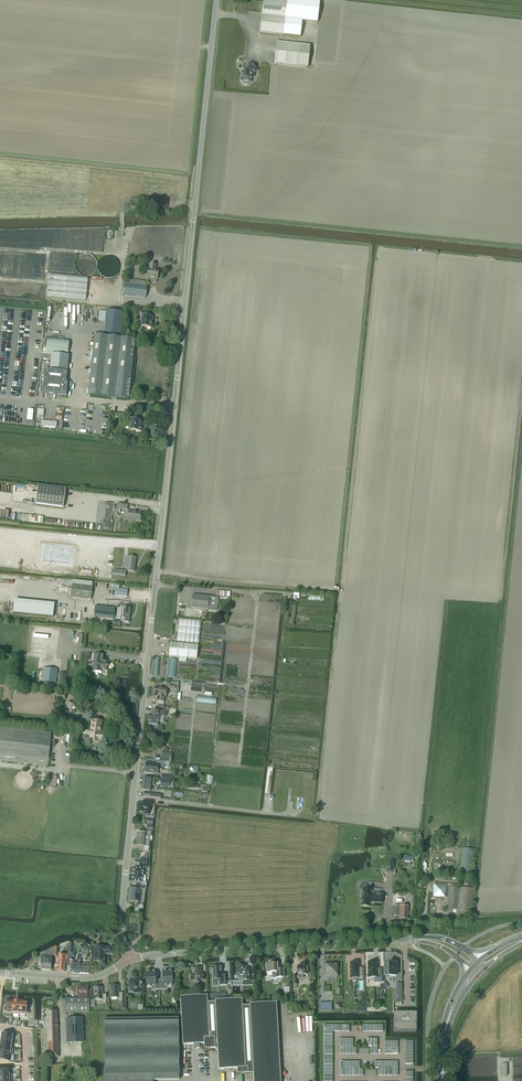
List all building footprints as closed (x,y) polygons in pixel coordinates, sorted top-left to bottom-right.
[(259,33),(300,38),(302,21),(317,23),(320,1),(312,0),(287,0),(287,3),(263,0),(259,33)] [(277,42),(275,64),(308,67),(310,45),(277,42)] [(242,73),(241,81),(243,82),(243,83),(243,84),(244,85),(247,85),(248,84),(249,83),(249,82),(250,82),(251,78),(252,78),(253,77),(254,75),(254,74),(253,73),(257,70),(251,63),(244,69),(243,70),(244,70),(243,72),(243,71),(242,73)] [(132,199),(131,209),(144,211),(145,200),(132,199)] [(154,201),(153,207),(166,209),(167,202),(154,201)] [(148,269),(147,278),(148,278),(147,281),(148,282),(155,283),(156,282),(157,279),(158,270),(155,270),(155,268),(156,265),(150,264),(149,269),(148,269)] [(49,275),(47,296),(86,300),(88,279),(49,275)] [(124,284),(123,295),(145,297),(146,286),(144,286),(145,282),(129,280),(129,284),(124,284)] [(91,368),(88,395),(107,397),(111,398),(112,400),(115,398),(128,399),(135,340),(119,338),(120,335),(123,313),(107,311),(105,333),(117,335),(113,335),(113,337),(94,335),(91,363),(91,368)] [(140,311),(140,316),(142,316),(141,327),(152,328),(153,317),(150,316),(150,313),(150,312),(140,311)] [(47,338),(46,352),(68,354),(69,340),(47,338)] [(51,354),(50,369),(67,370),(69,356),(51,354)] [(45,370),(42,392),(59,394),(65,395),(66,383),(67,372),(45,370)] [(129,415),(129,420),(131,420),(130,431),(141,432),(142,421),(139,420),(139,416),(129,415)] [(35,504),(63,507),(66,489),(38,486),(35,504)] [(129,511),(127,521),(133,522),(133,521),(140,521),(141,513),(129,511)] [(43,544),(41,564),(72,567),(74,547),(43,544)] [(125,560),(125,563),(127,563),(126,571),(134,572),(136,558),(128,557),(127,560),(125,560)] [(60,584),(59,593),(63,593),(63,587),(64,587),(64,594),(68,595),(68,597),(71,597),(71,598),(91,600),(92,587),(92,583),(65,580),(64,584),(60,584)] [(117,589),(116,596),(126,597),(127,590),(117,589)] [(192,595),(191,608),(216,611),(217,597),(192,595)] [(95,606),(94,616),(114,618),(115,608),(95,606)] [(122,608),(120,621),(129,622),(130,609),(122,608)] [(170,643),(169,656),(179,657),(179,661),(186,662),(186,658),(196,659),(198,646),(170,643)] [(94,654),(92,670),(106,672),(107,661),(103,660),(104,655),(94,654)] [(43,669),(42,682),(56,683),(57,670),(43,669)] [(191,683),(190,692),(202,693),(203,684),(191,683)] [(154,687),(153,696),(157,697),(157,702),(159,702),(158,708),(164,708),(164,705),(163,705),(164,702),(165,698),(166,698),(167,689),(154,687)] [(149,715),(148,725),(157,726),(158,723),(158,720),(158,717),(163,717),(165,717),(165,711),(159,711),(152,710),(151,715),(149,715)] [(88,731),(88,735),(90,735),(89,741),(89,742),(89,741),(103,743),(104,732),(100,731),(101,726),(101,722),(92,721),(91,725),(90,731),(88,731)] [(47,766),(49,747),(51,747),(53,746),(53,740),(50,740),(51,731),(0,726),(0,760),(47,766)] [(145,765),(144,772),(157,773),(157,766),(158,765),(163,765),(163,761),(161,761),(156,761),(156,764),(151,764),(145,763),(145,765)] [(296,805),(296,809),(303,810),(304,798),(301,798),(300,805),(296,805)] [(140,803),(139,812),(143,812),(143,813),(149,814),(149,805),(152,805),(152,801),(144,800),(144,804),(140,803)] [(136,833),(136,839),(149,840),(150,836),(151,836),(151,831),(146,831),(146,833),(136,833)] [(136,839),(135,845),(144,846),(144,848),(144,849),(144,850),(145,851),(146,851),(148,851),(149,846),(149,840),(136,839)] [(462,848),(459,875),(471,876),(473,849),(462,848)] [(133,868),(132,881),(142,882),(143,869),(133,868)] [(433,892),(433,896),(438,897),(446,897),(447,887),(448,887),(446,909),(448,909),(462,910),(471,911),(473,889),(452,887),(452,885),(434,883),(434,885),(433,892)] [(131,888),(130,901),(139,902),(140,889),(143,889),(143,886),(135,885),(135,888),(131,888)] [(360,893),(360,896),(361,897),(360,906),(369,907),(370,901),(372,901),(372,902),(381,903),(382,895),(371,893),(371,891),(362,890),(362,893),(360,893)] [(393,905),(392,915),(399,915),(399,919),(407,919),(407,908),(407,906),(398,906),(393,905)] [(95,947),(94,961),(104,962),(104,961),(105,960),(104,960),(104,954),(112,954),(113,948),(95,947)] [(41,960),(40,969),(51,970),(51,961),(50,961),(50,958),(53,958),(53,952),(45,952),(45,957),(42,957),(42,961),(41,960)] [(58,954),(57,971),(65,972),(66,964),(67,964),(67,955),(58,954)] [(71,963),(70,973),(80,974),(81,963),(82,956),(77,955),(76,961),(75,961),(75,963),(71,963)] [(377,962),(368,962),(368,978),(374,978),(374,983),(381,983),(381,969),(381,970),(377,970),(377,969),(377,962)] [(388,968),(383,968),(383,975),(388,975),(388,976),(396,976),(396,962),(388,962),(388,968)] [(81,963),(80,974),(89,974),(89,967),(90,964),(81,963)] [(271,964),(265,964),(266,973),(272,972),(272,978),(279,978),(284,978),(284,969),(278,969),(277,963),(271,963),(271,964)] [(329,963),(324,963),(324,965),(325,965),(325,977),(326,977),(328,977),(338,977),(338,976),(338,974),(338,966),(338,963),(333,963),(331,963),(329,963)] [(359,963),(350,963),(350,978),(352,978),(352,981),(356,980),(356,978),(363,978),(365,978),(365,968),(362,968),(359,968),(359,963)] [(296,976),(292,976),(293,988),(297,988),(296,979),(303,978),(303,975),(307,975),(307,969),(306,969),(306,964),(300,964),(300,966),(297,966),(298,977),(296,977),(296,976)] [(237,971),(236,971),(236,976),(242,976),(242,980),(250,980),(250,977),(249,969),(244,969),(244,965),(236,965),(237,971)] [(221,966),(213,966),(214,979),(220,979),(220,981),(220,985),(226,985),(226,981),(225,974),(222,974),(221,966)] [(192,967),(191,968),(191,971),(192,972),(192,973),(191,973),(192,982),(193,982),(194,988),(201,987),(200,981),(204,981),(203,973),(201,973),(200,970),(201,969),(201,968),(200,967),(195,967),(194,967),(192,967)] [(155,971),(145,972),(146,986),(151,986),(151,990),(159,990),(159,980),(155,980),(155,971)] [(162,980),(159,980),(159,990),(167,989),(167,985),(172,985),(172,971),(162,971),(162,980)] [(132,984),(129,984),(129,992),(136,992),(135,990),(140,990),(140,985),(141,985),(141,984),(140,984),(140,979),(134,979),(134,981),(132,981),(132,984)] [(118,985),(110,986),(110,998),(118,998),(118,1000),(122,1000),(122,993),(118,993),(118,985)] [(88,986),(77,986),(77,997),(80,997),(80,999),(88,999),(88,986)] [(102,988),(93,988),(94,1000),(102,1000),(102,1002),(106,1002),(105,995),(102,995),(102,988)] [(207,995),(180,997),(182,1045),(193,1044),(193,1048),(199,1048),(199,1044),(204,1044),(204,1049),(217,1048),(215,1002),(207,1002),(207,995)] [(80,999),(65,999),(65,1012),(89,1012),(89,999),(88,999),(80,999)] [(242,999),(215,1000),(215,1002),(217,1048),(218,1069),(237,1068),(237,1074),(253,1073),(249,1005),(242,1006),(242,999)] [(4,1007),(4,1012),(13,1013),(13,1002),(6,1001),(6,1007),(4,1007)] [(20,1002),(19,1013),(28,1014),(28,1008),(26,1008),(27,1002),(20,1002)] [(249,1004),(249,1005),(253,1073),(253,1080),(280,1080),(276,1002),(249,1004)] [(57,1011),(47,1012),(48,1058),(58,1058),(57,1011)] [(416,1013),(393,1013),(393,1032),(416,1032),(416,1013)] [(83,1018),(66,1018),(67,1043),(83,1042),(83,1018)] [(153,1080),(179,1080),(179,1046),(178,1018),(167,1018),(103,1019),(104,1046),(104,1080),(153,1080)] [(1,1033),(0,1040),(12,1042),(13,1033),(7,1032),(7,1034),(1,1033)] [(0,1043),(0,1047),(11,1048),(12,1042),(0,1040),(0,1043)] [(10,1055),(11,1048),(0,1047),(0,1054),(10,1055)] [(9,1062),(10,1055),(0,1054),(0,1061),(9,1062)]
